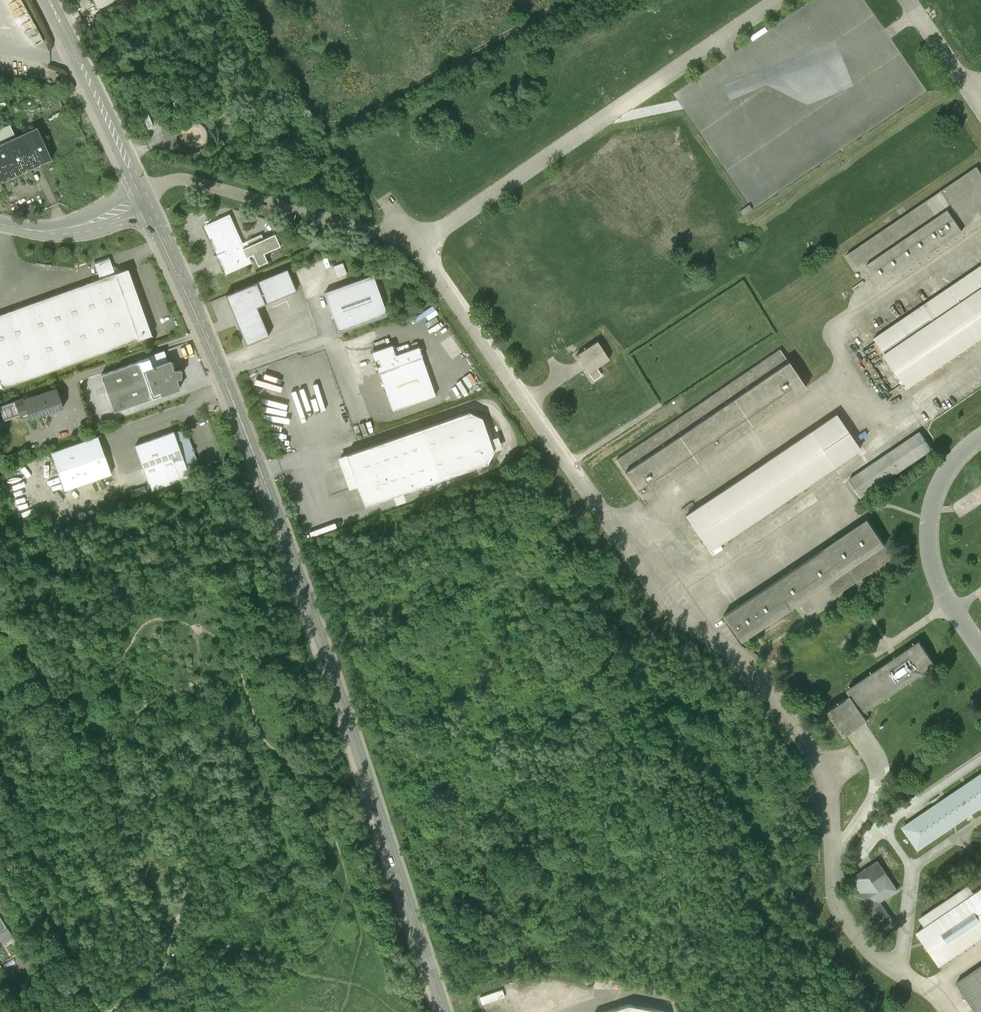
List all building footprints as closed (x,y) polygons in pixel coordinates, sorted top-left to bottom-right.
[(98,10),(117,0),(93,0),(98,10)] [(16,138),(10,125),(0,129),(0,145),(16,138)] [(37,128),(16,138),(0,145),(0,184),(52,160),(37,128)] [(979,169),(847,256),(856,270),(866,264),(881,285),(980,219),(980,172),(979,169)] [(279,237),(246,250),(232,216),(203,228),(223,276),(251,264),(250,261),(258,258),(263,268),(273,264),(269,253),(283,247),(279,237)] [(247,245),(265,237),(263,233),(245,241),(247,245)] [(102,284),(0,319),(0,392),(4,391),(158,338),(136,273),(118,279),(112,260),(95,265),(102,284)] [(335,264),(338,275),(348,271),(344,261),(335,264)] [(875,338),(885,353),(884,354),(907,387),(980,337),(980,266),(875,338)] [(256,285),(225,297),(244,346),(275,334),(265,307),(300,294),(292,272),(256,286),(256,285)] [(369,273),(318,292),(333,333),(385,314),(369,273)] [(432,323),(441,317),(436,309),(427,315),(432,323)] [(597,341),(577,355),(594,379),(601,374),(597,367),(609,359),(597,341)] [(414,346),(392,354),(388,344),(364,352),(385,413),(401,407),(432,396),(414,346)] [(807,388),(781,350),(617,460),(643,498),(807,388)] [(153,369),(149,358),(101,375),(114,412),(179,390),(176,381),(181,379),(181,371),(173,371),(170,363),(153,369)] [(63,409),(56,390),(15,405),(20,418),(28,416),(30,421),(63,409)] [(469,413),(349,456),(367,507),(489,463),(494,452),(482,418),(469,413)] [(350,414),(336,418),(341,433),(355,429),(350,414)] [(860,448),(837,414),(686,516),(709,550),(860,448)] [(174,433),(173,430),(135,444),(151,488),(189,475),(187,469),(199,465),(186,429),(174,433)] [(923,430),(850,480),(862,497),(935,447),(923,430)] [(97,437),(52,453),(65,490),(111,474),(97,437)] [(886,545),(868,520),(724,618),(742,643),(800,604),(808,615),(893,557),(885,545),(886,545)] [(936,667),(919,643),(847,692),(852,698),(827,715),(843,739),(868,722),(864,716),(936,667)] [(905,829),(919,851),(980,808),(980,777),(905,829)] [(898,891),(879,863),(854,879),(863,893),(857,897),(882,934),(895,926),(880,903),(898,891)] [(916,933),(939,966),(980,938),(980,889),(975,894),(969,886),(919,920),(925,927),(916,933)] [(956,984),(975,1011),(980,1011),(980,967),(956,984)] [(510,1004),(504,987),(481,996),(487,1011),(488,1011),(510,1004)]
